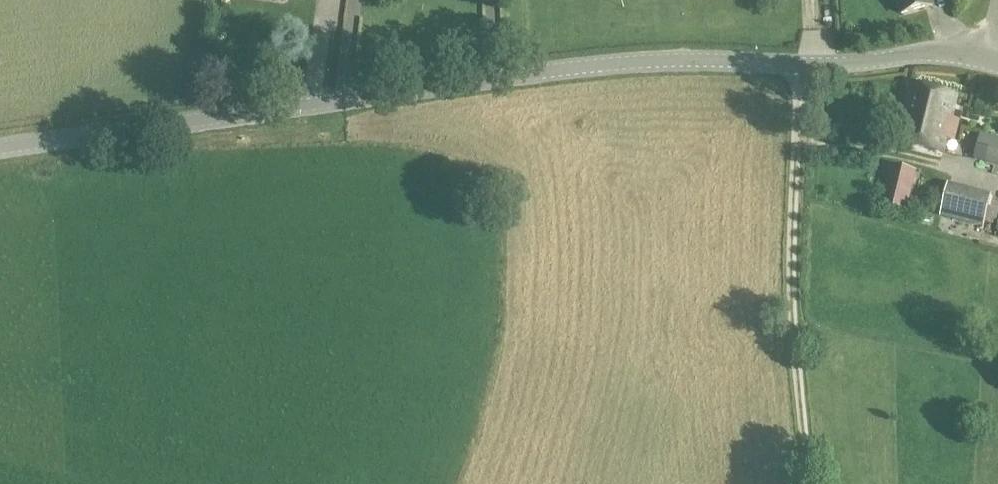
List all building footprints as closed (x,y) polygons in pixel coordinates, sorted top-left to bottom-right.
[(900,14),(932,7),(931,0),(897,0),(900,14)] [(958,97),(912,86),(898,142),(944,153),(948,138),(956,141),(960,122),(952,120),(958,97)] [(974,161),(997,167),(997,139),(981,135),(974,161)] [(882,204),(908,211),(918,170),(892,164),(882,204)] [(992,195),(950,185),(942,216),(985,226),(992,195)]
